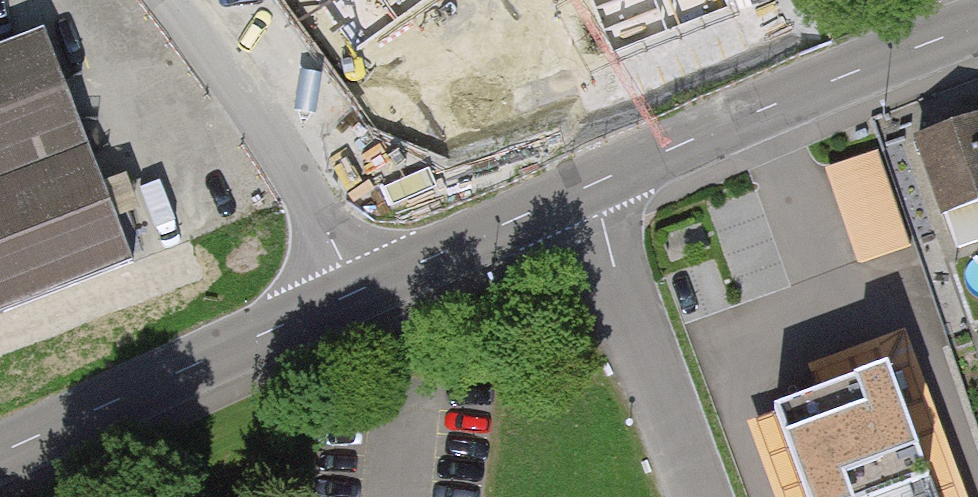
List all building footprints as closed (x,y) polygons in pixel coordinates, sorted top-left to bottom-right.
[(424,0),(321,0),(357,49),(424,0)] [(726,0),(594,0),(614,53),(730,9),(726,0)] [(105,263),(18,37),(0,44),(0,304),(105,263)] [(896,150),(924,218),(977,196),(977,117),(896,150)] [(884,139),(833,154),(865,262),(916,247),(884,139)] [(888,374),(774,416),(804,496),(933,496),(888,374)]
